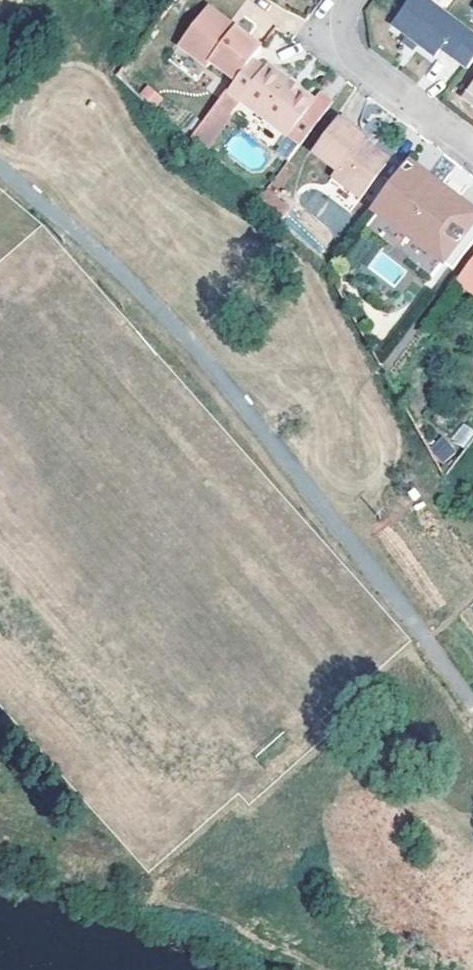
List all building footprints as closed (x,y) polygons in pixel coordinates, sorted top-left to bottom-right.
[(434,58),(440,49),(465,68),(472,57),(472,36),(424,0),(411,0),(391,26),(406,37),(416,45),(434,58)] [(209,4),(205,9),(226,25),(230,29),(235,23),(209,4)] [(209,55),(230,29),(226,25),(205,9),(179,42),(205,60),(209,55)] [(230,29),(209,55),(237,76),(250,58),(260,44),(235,23),(230,29)] [(412,50),(416,45),(406,37),(401,43),(412,50)] [(237,76),(227,90),(238,98),(300,145),(333,101),(320,91),(314,99),(299,87),(295,92),(287,85),(290,81),(266,63),(263,68),(250,58),(237,76)] [(163,98),(147,85),(138,96),(154,109),(163,98)] [(238,98),(227,90),(186,144),(197,154),(238,98)] [(465,93),(461,98),(472,108),(472,98),(465,93)] [(363,147),(368,142),(338,120),(313,155),(336,173),(332,178),(360,200),(385,164),(363,147)] [(363,147),(385,164),(390,159),(368,142),(363,147)] [(472,242),(472,212),(407,162),(372,209),(452,270),(472,242)] [(253,206),(274,223),(287,208),(265,191),(253,206)] [(456,282),(472,295),(472,259),(456,282)] [(461,447),(472,436),(472,432),(465,423),(451,435),(461,447)] [(431,448),(442,463),(454,454),(443,439),(431,448)]
